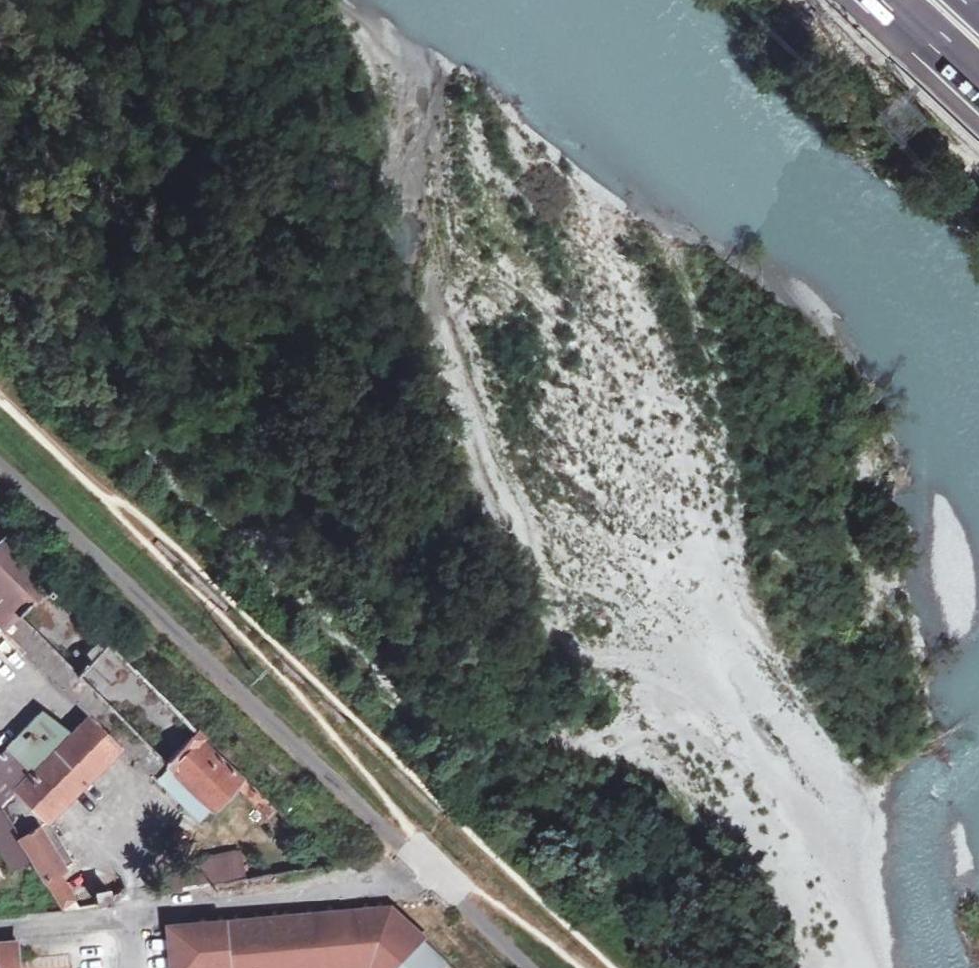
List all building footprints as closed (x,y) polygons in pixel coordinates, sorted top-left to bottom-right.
[(88,713),(72,731),(65,725),(55,735),(41,721),(25,736),(21,733),(0,749),(0,805),(16,789),(47,818),(120,747),(149,774),(163,761),(168,766),(210,806),(233,784),(268,818),(279,808),(242,774),(239,777),(198,738),(201,735),(2,534),(0,536),(0,626),(88,713)] [(45,708),(21,733),(25,736),(41,721),(55,735),(65,725),(45,708)] [(210,806),(168,766),(156,778),(198,818),(210,806)] [(13,870),(32,858),(19,837),(0,806),(0,848),(13,870)] [(47,818),(19,837),(32,858),(64,911),(76,909),(74,897),(56,872),(74,861),(47,818)] [(173,863),(162,865),(167,894),(250,879),(243,850),(173,863)] [(94,894),(96,906),(113,903),(109,887),(94,890),(94,894)] [(94,894),(74,897),(76,909),(96,906),(94,894)] [(392,911),(177,931),(180,967),(453,967),(392,911)] [(18,947),(0,948),(0,967),(20,967),(18,947)]
